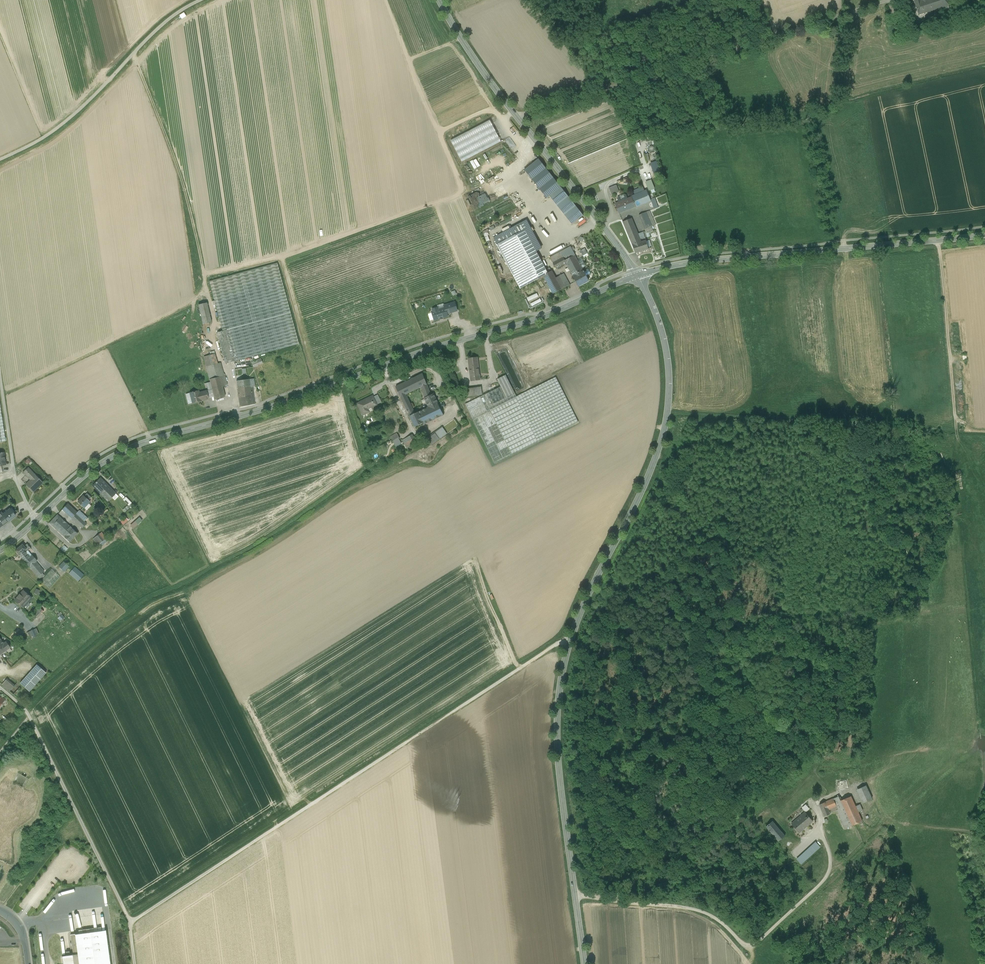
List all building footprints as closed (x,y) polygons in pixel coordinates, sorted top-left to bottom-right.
[(921,1),(920,0),(914,0),(918,15),(933,10),(930,0),(922,0),(921,1)] [(933,10),(949,5),(947,0),(930,0),(933,10)] [(824,35),(831,33),(831,32),(829,27),(828,25),(822,27),(824,35)] [(451,141),(462,162),(501,142),(490,120),(451,141)] [(470,161),(474,168),(480,166),(476,158),(470,161)] [(539,159),(524,170),(547,198),(550,196),(561,187),(539,159)] [(652,183),(644,187),(645,188),(646,191),(646,192),(654,188),(652,183)] [(616,185),(609,188),(612,195),(618,192),(616,185)] [(583,216),(561,187),(550,196),(572,224),(583,216)] [(635,196),(639,205),(650,201),(646,192),(646,191),(637,195),(635,196)] [(635,196),(615,204),(619,213),(639,205),(635,196)] [(649,211),(645,212),(651,227),(655,225),(649,211)] [(645,212),(639,215),(642,223),(649,220),(645,212)] [(632,218),(623,222),(627,233),(636,229),(632,218)] [(536,252),(542,248),(526,220),(493,238),(495,240),(501,237),(503,242),(524,230),(536,252)] [(649,220),(642,223),(645,230),(651,227),(649,220)] [(638,234),(636,229),(627,233),(632,245),(646,241),(643,232),(638,234)] [(503,242),(497,245),(520,288),(543,275),(547,273),(536,252),(524,230),(503,242)] [(646,241),(632,245),(635,253),(648,249),(646,241)] [(565,249),(560,252),(563,257),(565,261),(575,255),(572,250),(567,253),(565,249)] [(560,252),(550,258),(553,263),(563,257),(560,252)] [(583,271),(575,255),(565,261),(566,263),(573,277),(583,271)] [(563,257),(553,263),(556,269),(566,263),(565,261),(563,257)] [(277,263),(209,281),(222,331),(217,332),(225,364),(299,344),(277,263)] [(547,273),(543,275),(553,294),(562,289),(556,278),(552,271),(547,273)] [(573,277),(578,286),(589,281),(584,271),(573,277)] [(560,275),(556,278),(562,289),(566,287),(560,275)] [(538,293),(527,297),(531,306),(541,301),(538,293)] [(445,308),(439,310),(438,308),(432,309),(433,312),(432,312),(434,321),(439,319),(440,319),(443,318),(448,316),(447,314),(457,311),(455,302),(444,306),(445,308)] [(207,303),(198,305),(203,324),(211,322),(207,303)] [(215,354),(204,357),(209,379),(216,377),(212,365),(217,364),(215,354)] [(261,359),(251,363),(253,367),(263,363),(261,359)] [(478,361),(468,363),(471,381),(480,380),(478,361)] [(217,364),(212,365),(216,377),(219,376),(224,375),(221,363),(217,364)] [(235,377),(244,376),(244,374),(242,374),(242,368),(235,369),(235,377)] [(423,374),(396,387),(400,397),(406,394),(416,389),(422,387),(427,384),(423,374)] [(501,387),(480,397),(487,411),(490,410),(516,397),(517,397),(506,375),(497,379),(501,387)] [(216,377),(209,379),(215,400),(225,397),(222,387),(219,376),(216,377)] [(556,377),(533,389),(555,433),(578,422),(556,377)] [(249,379),(236,381),(237,388),(250,386),(249,379)] [(427,384),(422,387),(425,397),(431,395),(427,384)] [(250,386),(237,388),(240,407),(255,404),(253,387),(250,387),(250,386)] [(476,387),(461,389),(462,397),(477,395),(476,387)] [(416,389),(406,394),(409,399),(418,395),(416,389)] [(517,397),(516,397),(538,442),(555,433),(533,389),(517,397)] [(198,391),(190,393),(192,403),(201,401),(205,400),(204,395),(207,394),(206,391),(199,393),(198,391)] [(434,393),(431,395),(425,397),(424,398),(428,407),(438,402),(434,393)] [(409,399),(406,394),(400,397),(408,413),(413,410),(414,410),(409,399)] [(372,397),(369,399),(369,397),(356,403),(362,415),(368,412),(367,409),(376,405),(372,397)] [(490,410),(487,411),(480,397),(465,404),(495,463),(512,455),(490,410)] [(516,397),(490,410),(512,455),(538,442),(516,397)] [(428,407),(425,408),(431,421),(444,415),(438,402),(428,407)] [(425,408),(418,411),(423,423),(424,424),(431,421),(425,408)] [(414,413),(410,416),(415,427),(423,423),(418,411),(414,413)] [(434,432),(425,440),(429,446),(439,439),(434,432)] [(397,433),(390,437),(393,442),(400,438),(397,433)] [(412,434),(405,438),(410,448),(418,444),(412,434)] [(35,475),(30,470),(26,475),(31,480),(26,484),(32,491),(38,486),(39,487),(43,483),(35,475)] [(100,478),(92,486),(108,501),(116,493),(100,478)] [(83,496),(78,502),(84,508),(90,502),(88,500),(91,497),(87,493),(84,496),(83,496)] [(127,498),(123,501),(129,508),(132,505),(127,498)] [(77,512),(68,504),(62,509),(72,518),(76,514),(77,513),(77,512)] [(3,515),(2,515),(7,521),(8,522),(15,516),(10,509),(3,515)] [(57,514),(49,523),(52,526),(60,517),(57,514)] [(127,515),(121,520),(124,523),(130,519),(127,515)] [(73,529),(60,517),(52,526),(65,537),(73,529)] [(81,518),(79,517),(75,521),(82,528),(86,524),(84,521),(81,518)] [(133,528),(142,520),(139,517),(130,525),(133,528)] [(65,537),(64,537),(70,542),(78,533),(73,529),(65,537)] [(101,532),(93,539),(97,545),(106,538),(101,532)] [(23,544),(15,550),(19,555),(24,551),(27,549),(24,545),(23,544)] [(25,552),(24,551),(20,555),(25,561),(32,555),(28,550),(25,552)] [(25,561),(29,567),(36,562),(37,561),(32,555),(25,561)] [(63,561),(59,566),(65,571),(69,566),(63,561)] [(36,562),(30,567),(38,577),(44,571),(36,562)] [(74,567),(69,574),(78,582),(83,575),(74,567)] [(61,577),(52,569),(41,581),(50,589),(61,577)] [(23,590),(15,600),(23,608),(32,598),(23,590)] [(37,609),(33,614),(37,618),(42,613),(37,609)] [(39,634),(36,628),(27,632),(30,638),(39,634)] [(10,648),(6,641),(4,643),(0,646),(0,655),(10,648)] [(37,664),(20,683),(29,691),(46,672),(37,664)] [(13,686),(6,680),(2,684),(10,691),(14,686),(13,686)] [(15,684),(13,686),(14,686),(10,691),(13,694),(20,687),(15,684)] [(837,789),(849,788),(847,781),(838,782),(837,789)] [(857,790),(863,803),(872,799),(866,786),(857,790)] [(819,805),(824,816),(830,814),(829,813),(836,810),(833,804),(840,801),(839,798),(838,796),(819,805)] [(858,813),(855,806),(851,796),(841,800),(840,801),(851,826),(862,821),(858,813)] [(851,826),(840,801),(833,804),(836,810),(844,829),(851,826)] [(813,821),(805,812),(792,823),(800,832),(813,821)] [(772,821),(766,827),(778,841),(785,836),(772,821)] [(816,842),(812,846),(816,851),(820,847),(816,842)] [(816,851),(812,846),(797,860),(801,864),(816,851)] [(106,931),(75,935),(78,955),(62,957),(63,963),(111,963),(106,931)]
